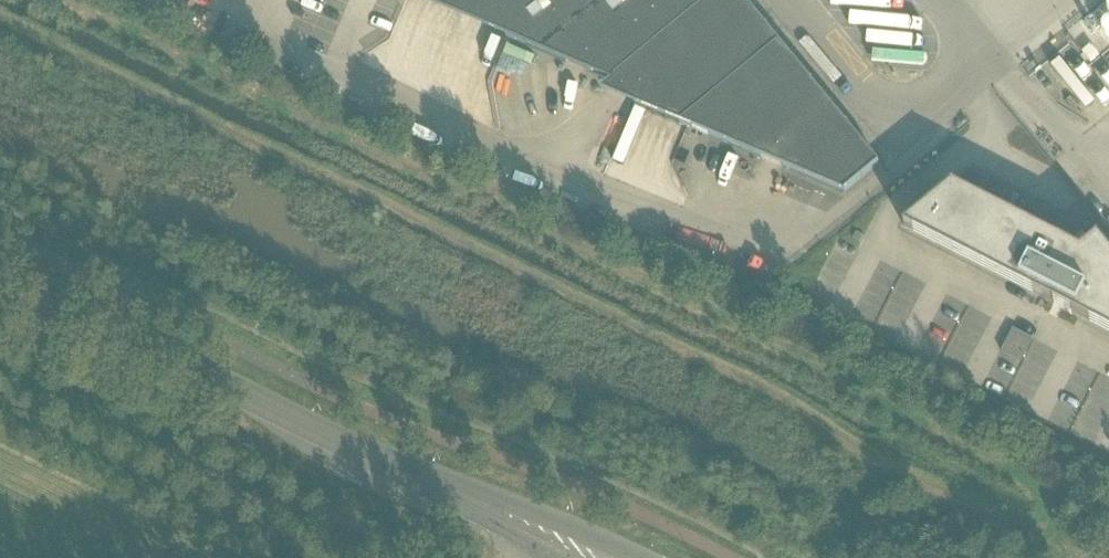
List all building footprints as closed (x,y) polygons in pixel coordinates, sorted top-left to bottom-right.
[(634,105),(751,8),(744,0),(494,0),(517,10),(505,38),(611,82),(613,80),(634,105)] [(751,8),(634,105),(844,193),(879,164),(751,8)] [(931,61),(931,52),(871,50),(871,59),(931,61)] [(1098,237),(1097,236),(1080,251),(954,187),(954,186),(953,185),(903,226),(1108,331),(1108,250),(1098,237)] [(924,293),(928,281),(904,273),(895,302),(893,301),(890,310),(912,317),(918,300),(937,306),(940,298),(924,293)] [(963,371),(989,314),(947,295),(939,314),(958,322),(955,329),(938,322),(929,343),(924,341),(920,350),(940,359),(939,361),(963,371)] [(1001,351),(1021,361),(1032,339),(1013,328),(1001,351)] [(1108,401),(1108,376),(1101,374),(1093,395),(1108,401)] [(1108,419),(1083,408),(1072,432),(1108,448),(1108,430),(1104,428),(1108,419)]
